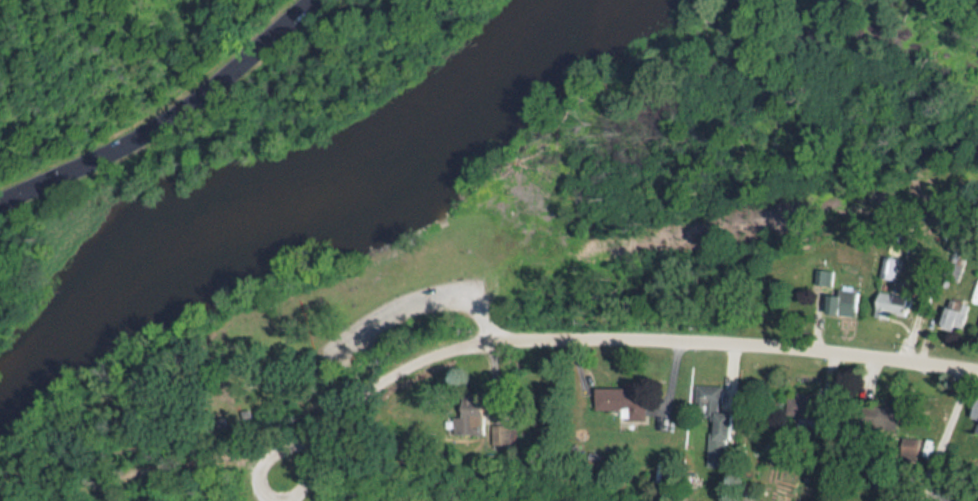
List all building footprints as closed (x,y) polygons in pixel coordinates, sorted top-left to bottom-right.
[(962,309),(944,312),(947,330),(965,327),(962,309)] [(647,391),(617,391),(617,423),(647,422),(647,391)] [(967,424),(977,431),(977,405),(967,424)] [(710,466),(728,467),(729,440),(734,440),(735,413),(711,413),(710,466)] [(491,445),(510,445),(510,426),(491,426),(491,445)]
